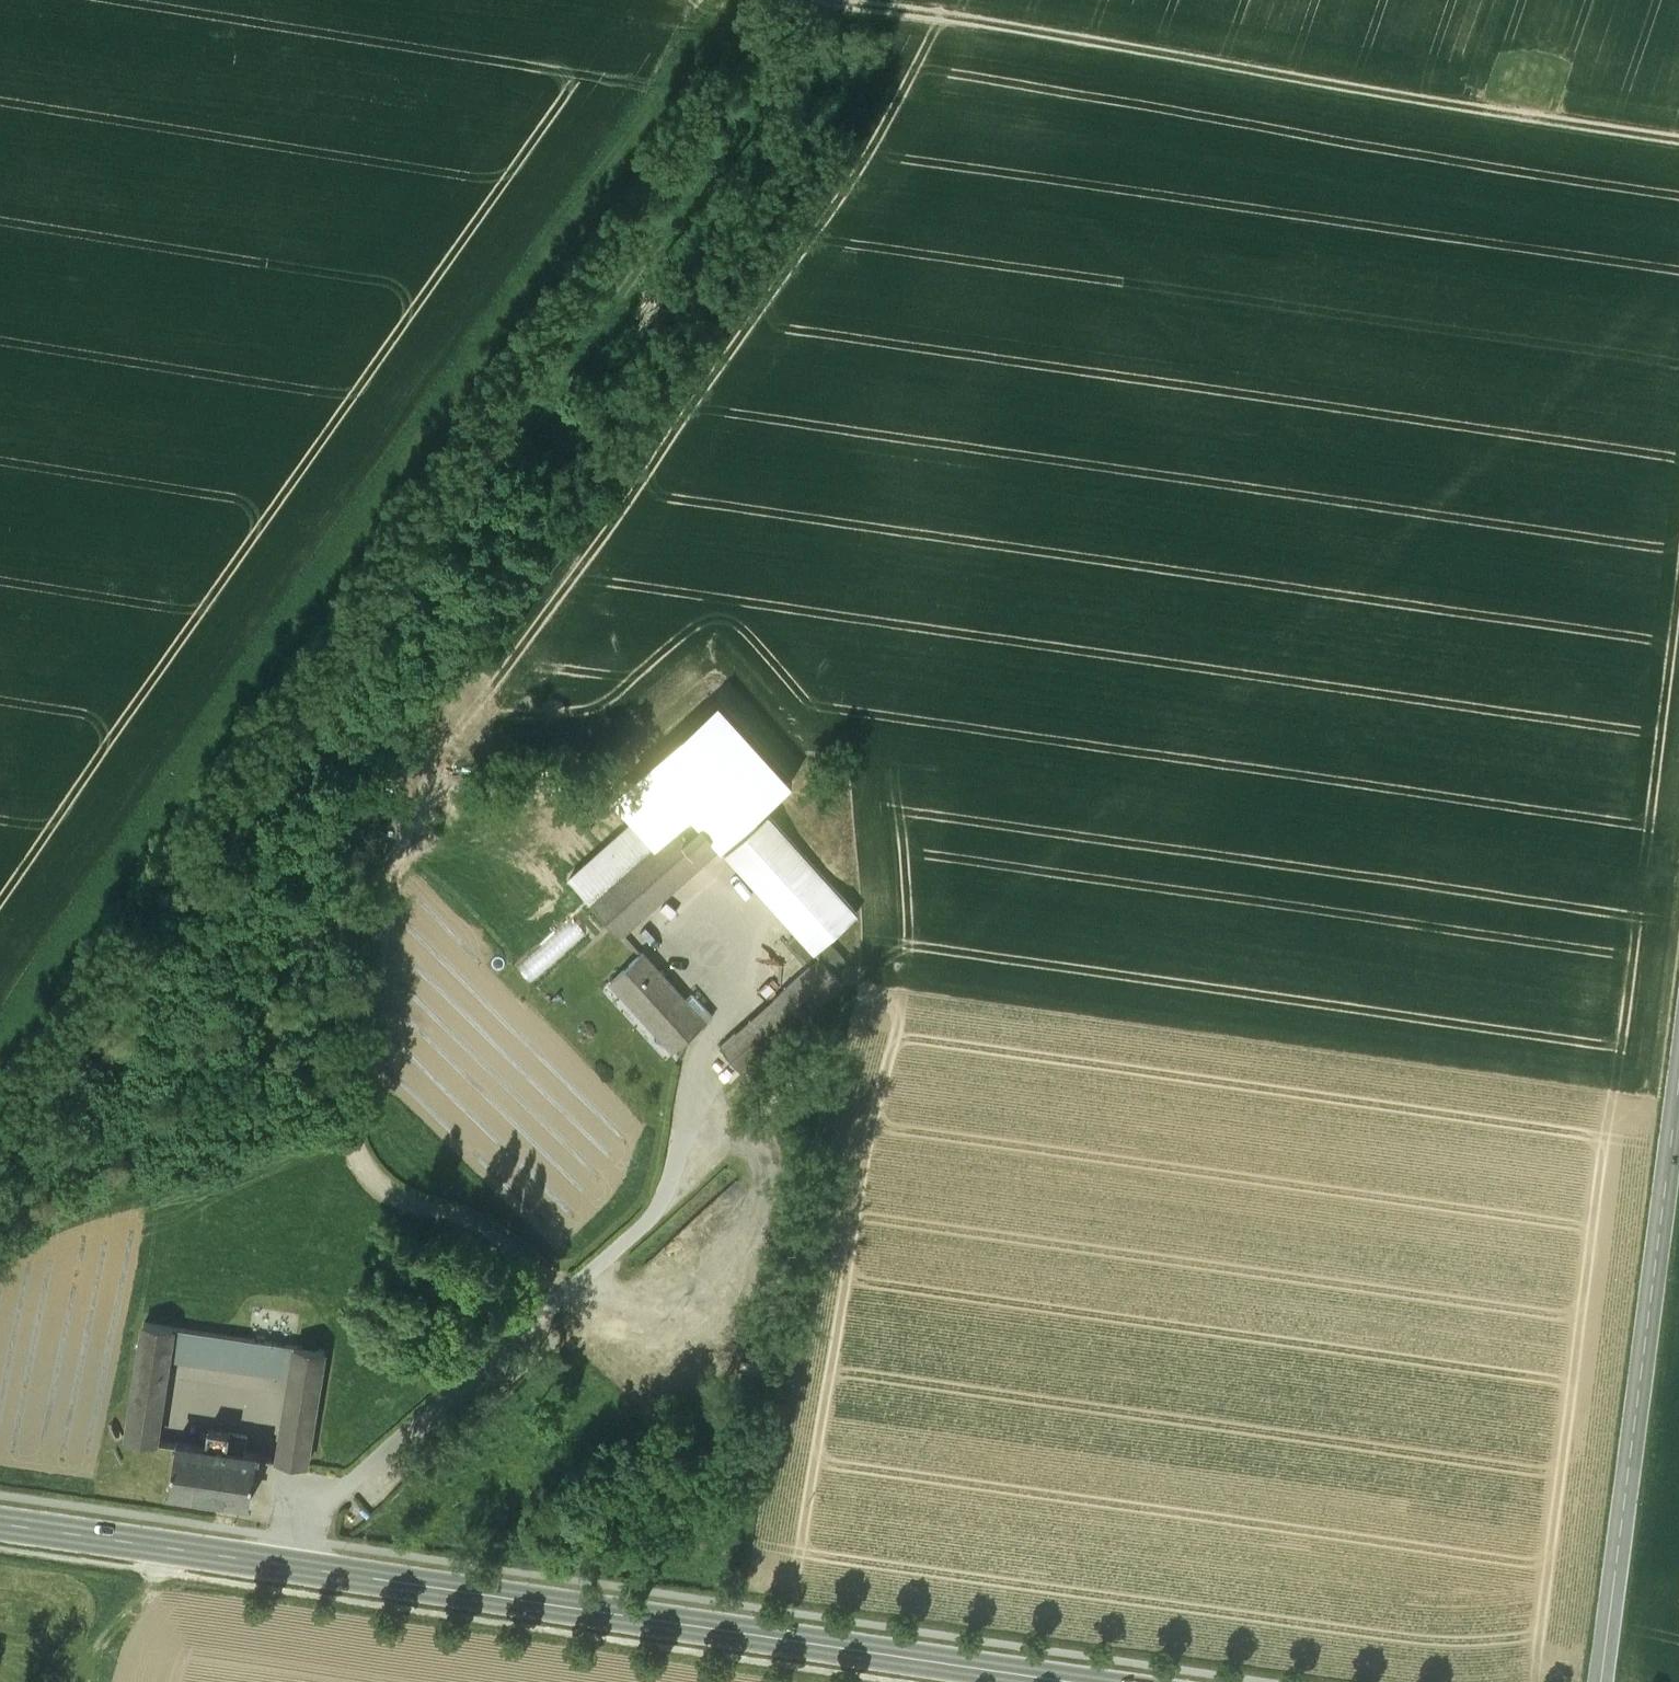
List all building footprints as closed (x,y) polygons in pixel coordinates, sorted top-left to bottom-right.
[(792,782),(718,701),(613,797),(635,820),(569,876),(620,935),(792,782)] [(859,915),(771,815),(728,853),(816,953),(859,915)] [(570,914),(519,965),(532,978),(584,928),(570,914)] [(705,1024),(642,953),(611,980),(674,1052),(705,1024)] [(844,985),(820,958),(721,1046),(744,1072),(844,985)] [(174,1329),(144,1324),(127,1440),(175,1447),(175,1442),(158,1439),(169,1362),(174,1330),(174,1329)] [(295,1348),(174,1330),(169,1362),(290,1381),(295,1348)] [(295,1347),(295,1348),(290,1381),(278,1458),(258,1455),(258,1459),(308,1467),(325,1352),(295,1347)] [(206,1447),(176,1443),(175,1452),(171,1489),(251,1501),(258,1459),(258,1455),(245,1453),(247,1438),(209,1432),(206,1447)]
